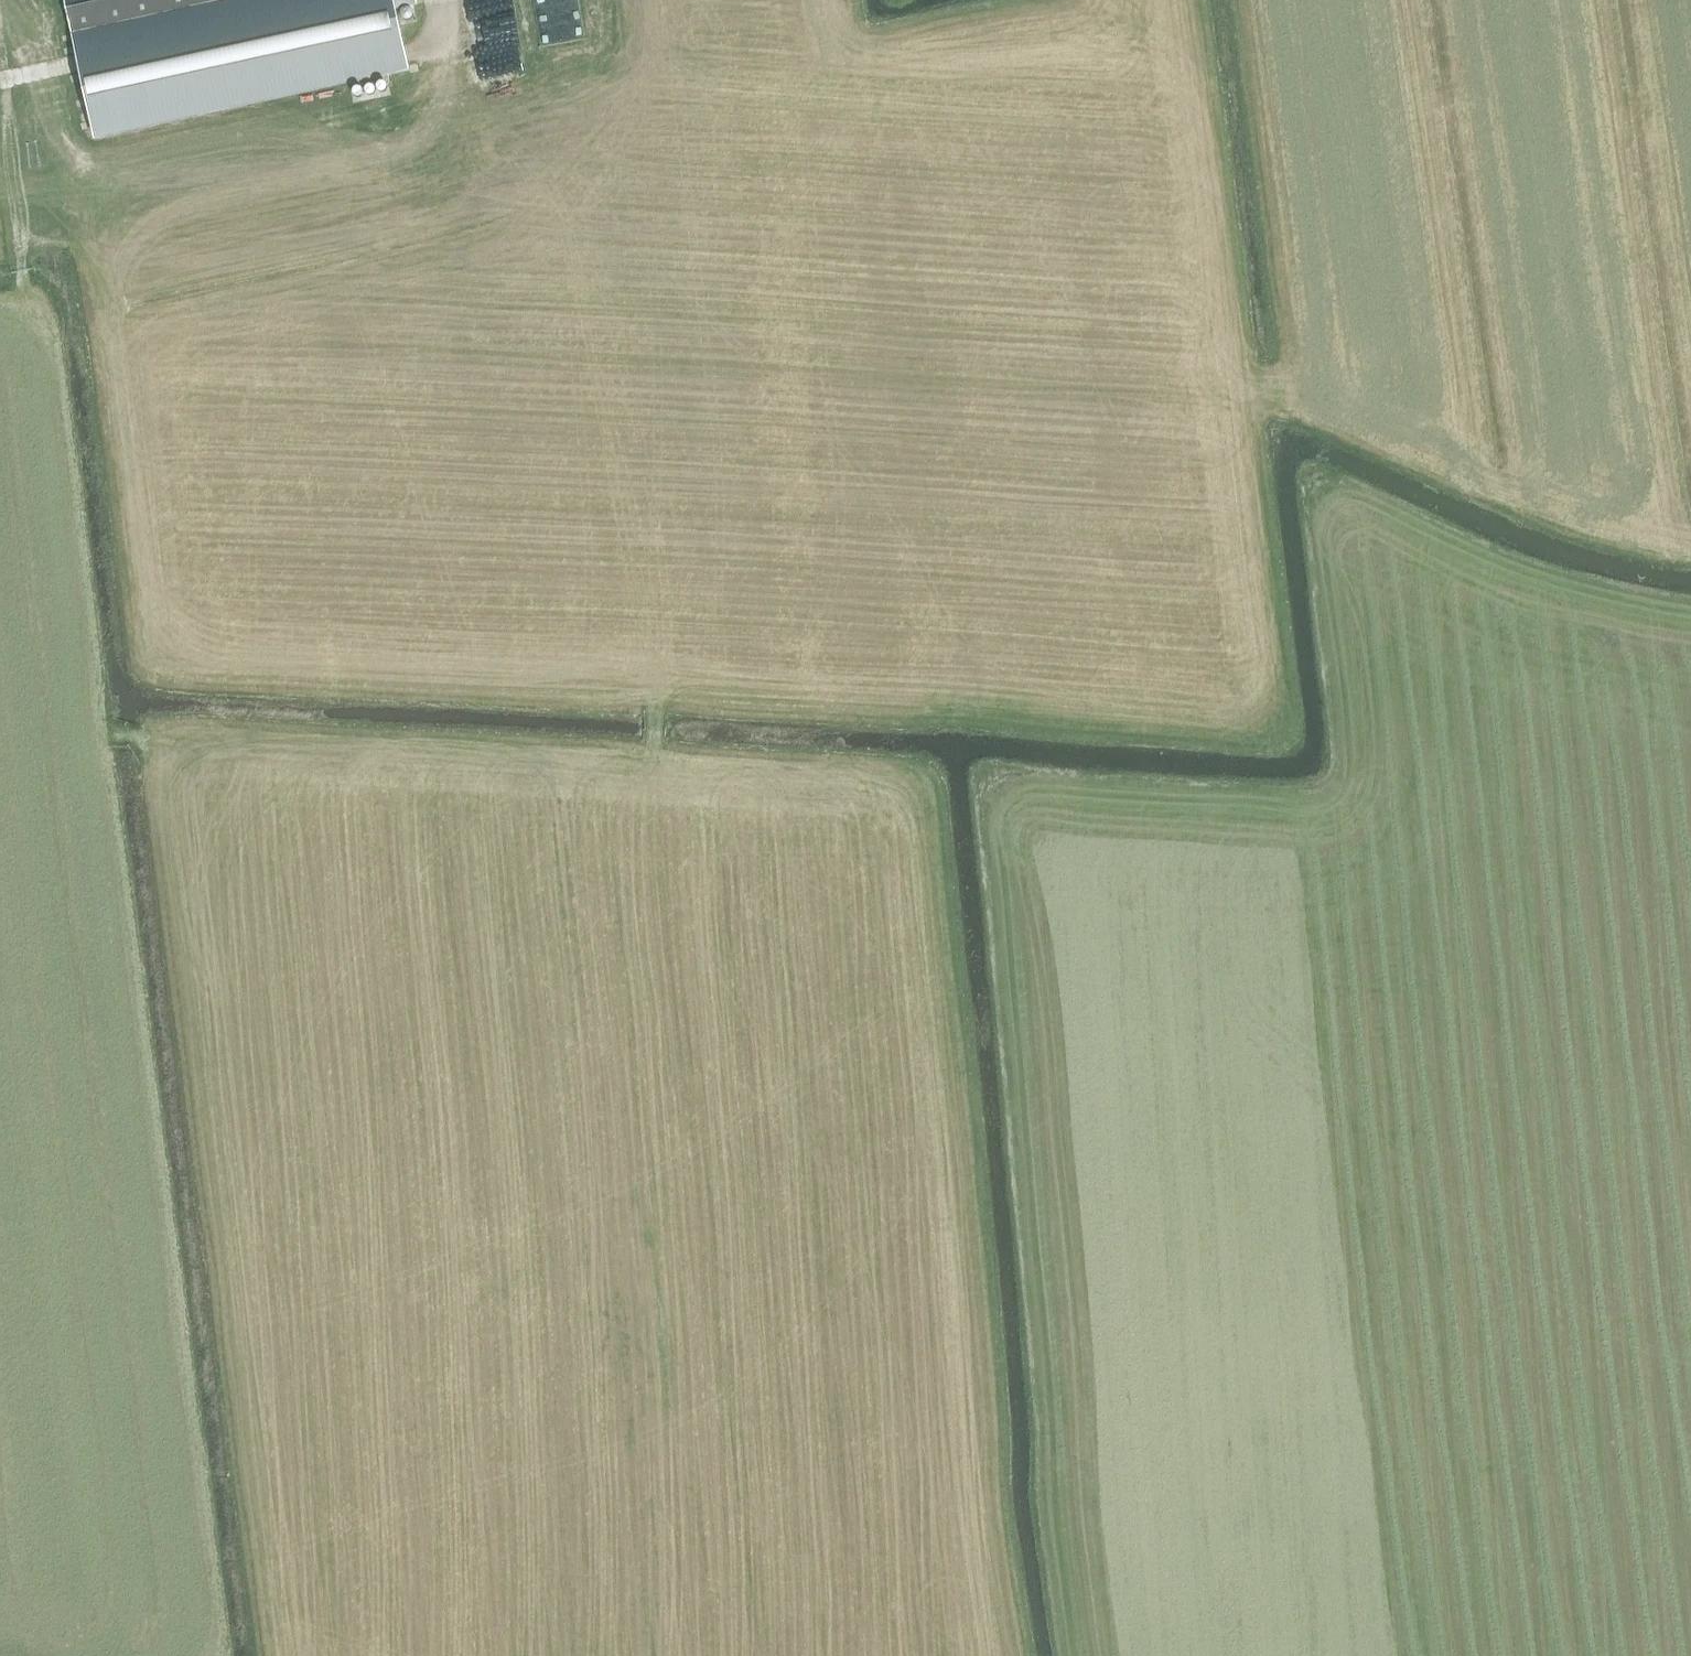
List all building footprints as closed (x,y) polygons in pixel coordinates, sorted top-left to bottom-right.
[(94,138),(408,70),(395,10),(417,5),(416,0),(64,0),(94,138)]
